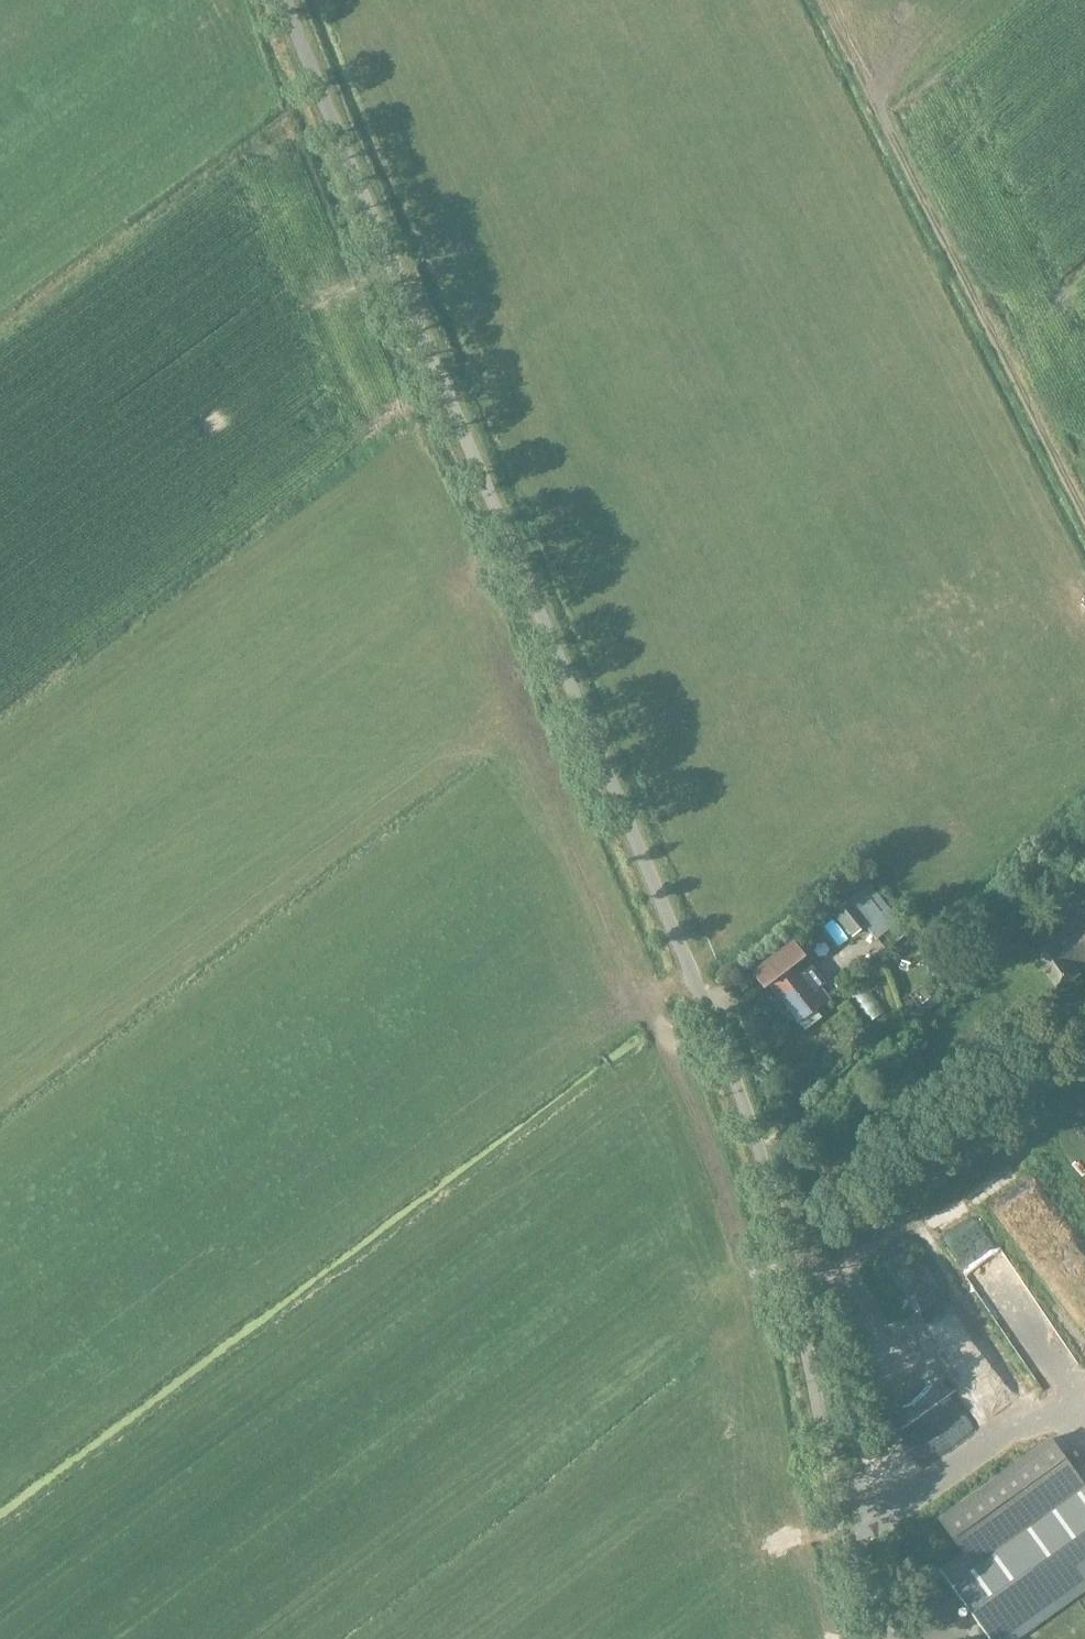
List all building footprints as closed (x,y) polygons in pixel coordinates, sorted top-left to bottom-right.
[(850,937),(863,926),(879,913),(881,911),(860,888),(829,913),(850,937)] [(1027,950),(1053,987),(1084,965),(1084,907),(1066,920),(1067,923),(1027,950)] [(891,927),(879,913),(863,926),(875,941),(891,927)] [(813,1009),(826,999),(817,986),(822,982),(790,942),(768,960),(779,973),(765,983),(778,999),(774,1003),(788,1021),(792,1018),(802,1030),(819,1017),(813,1009)] [(961,1203),(934,1212),(944,1241),(971,1231),(961,1203)] [(957,1271),(988,1256),(979,1236),(947,1250),(957,1271)] [(873,1392),(886,1398),(895,1381),(882,1374),(873,1392)] [(935,1452),(965,1419),(938,1394),(908,1427),(935,1452)] [(894,1471),(925,1454),(908,1422),(877,1439),(894,1471)] [(940,1570),(990,1638),(1014,1638),(1084,1588),(1084,1466),(1075,1473),(1051,1439),(939,1519),(963,1553),(940,1570)]
